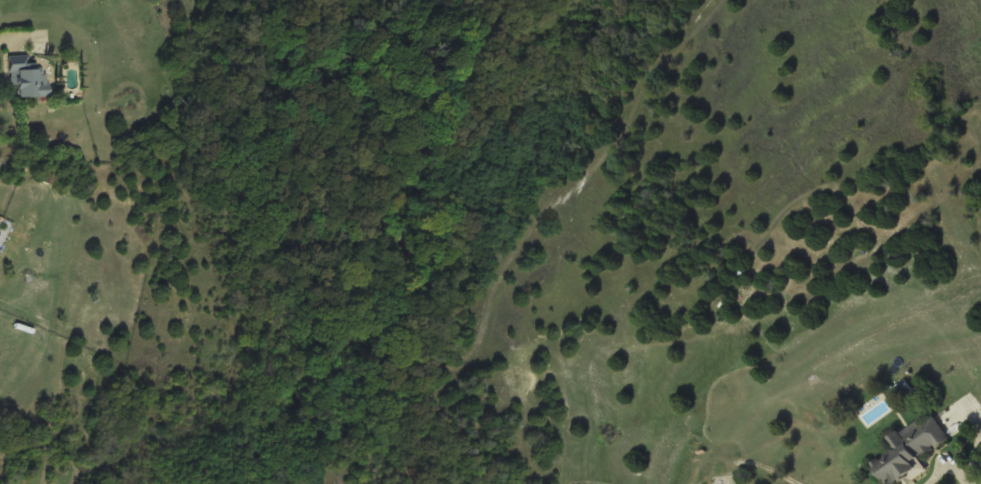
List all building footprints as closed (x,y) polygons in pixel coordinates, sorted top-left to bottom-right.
[(18,85),(20,98),(50,95),(45,62),(10,67),(12,86),(18,85)] [(894,451),(874,462),(885,483),(896,483),(926,468),(920,457),(950,441),(935,414),(887,440),(894,451)]
